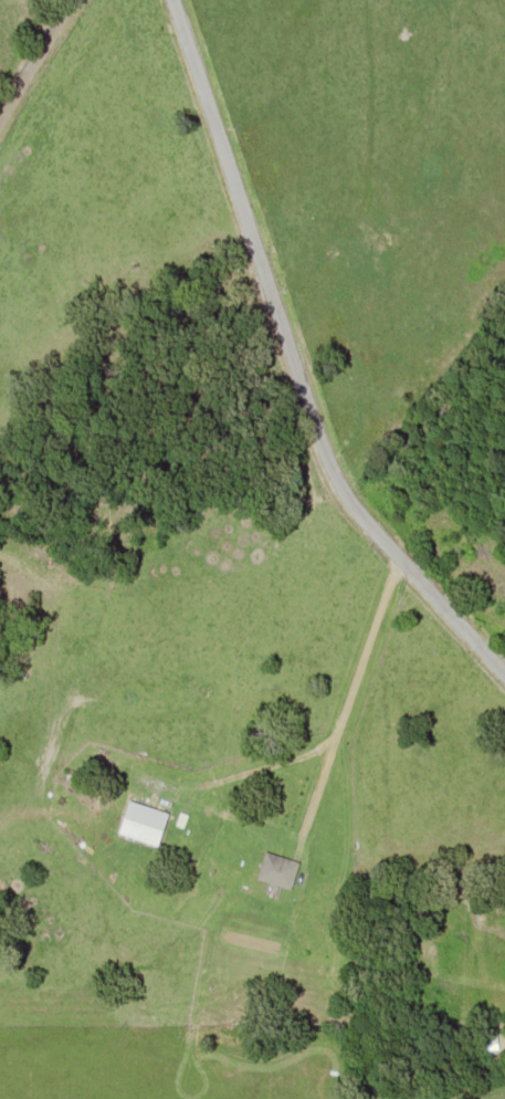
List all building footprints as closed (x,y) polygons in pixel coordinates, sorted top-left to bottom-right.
[(167,813),(127,801),(117,834),(156,846),(167,813)] [(288,890),(298,863),(265,851),(255,877),(288,890)]
